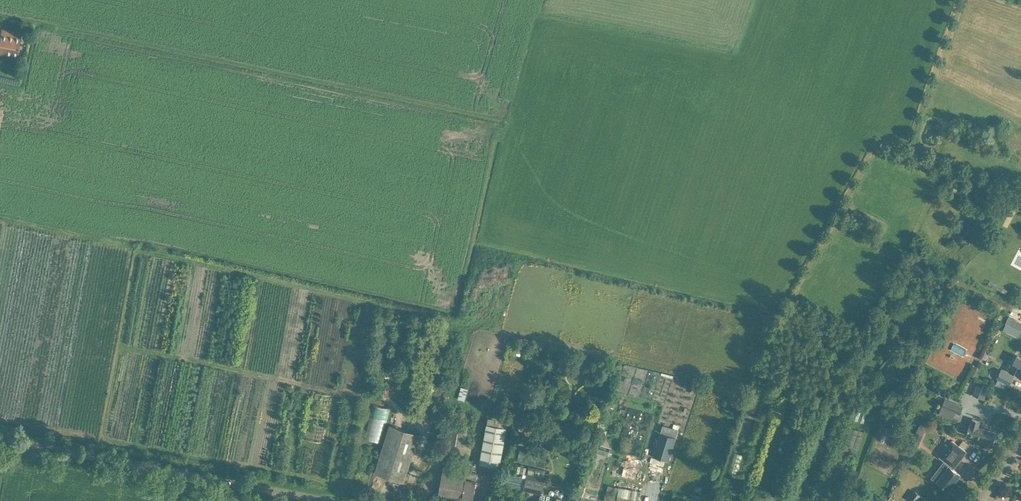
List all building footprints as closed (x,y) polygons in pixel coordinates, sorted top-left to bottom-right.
[(20,43),(21,33),(1,30),(0,37),(0,53),(17,56),(20,43)] [(986,363),(984,364),(989,367),(993,359),(989,356),(986,363)] [(1014,376),(1002,370),(1001,369),(996,378),(1009,385),(1014,376)] [(389,416),(395,398),(382,394),(377,412),(389,416)] [(963,406),(945,399),(938,396),(936,403),(942,405),(942,406),(960,414),(963,406)] [(510,414),(511,405),(497,404),(497,413),(510,414)] [(864,423),(867,412),(856,409),(852,419),(864,423)] [(455,417),(463,419),(465,413),(457,411),(455,417)] [(492,419),(488,418),(480,463),(500,467),(508,421),(504,421),(504,416),(493,414),(492,419)] [(980,421),(972,418),(970,425),(966,434),(981,439),(979,443),(991,447),(996,433),(978,427),(980,421)] [(472,427),(467,426),(450,423),(447,443),(464,446),(464,444),(470,445),(472,427)] [(404,482),(420,434),(390,424),(375,473),(404,482)] [(653,456),(668,461),(676,437),(661,432),(653,456)] [(941,466),(932,477),(940,483),(948,489),(960,474),(953,469),(954,467),(966,451),(952,440),(940,456),(945,460),(944,462),(941,466)] [(626,454),(622,476),(635,479),(640,457),(626,454)] [(439,493),(438,498),(454,500),(462,500),(462,497),(473,499),(476,481),(477,472),(471,471),(472,466),(467,466),(467,471),(443,467),(439,493)] [(526,478),(509,474),(506,486),(541,494),(539,500),(540,500),(561,500),(561,498),(553,496),(541,493),(544,482),(526,478)] [(832,490),(836,480),(830,479),(827,488),(832,490)] [(619,488),(617,500),(637,500),(639,491),(619,488)] [(925,498),(925,499),(920,495),(915,491),(909,499),(913,500),(929,500),(925,498)]
